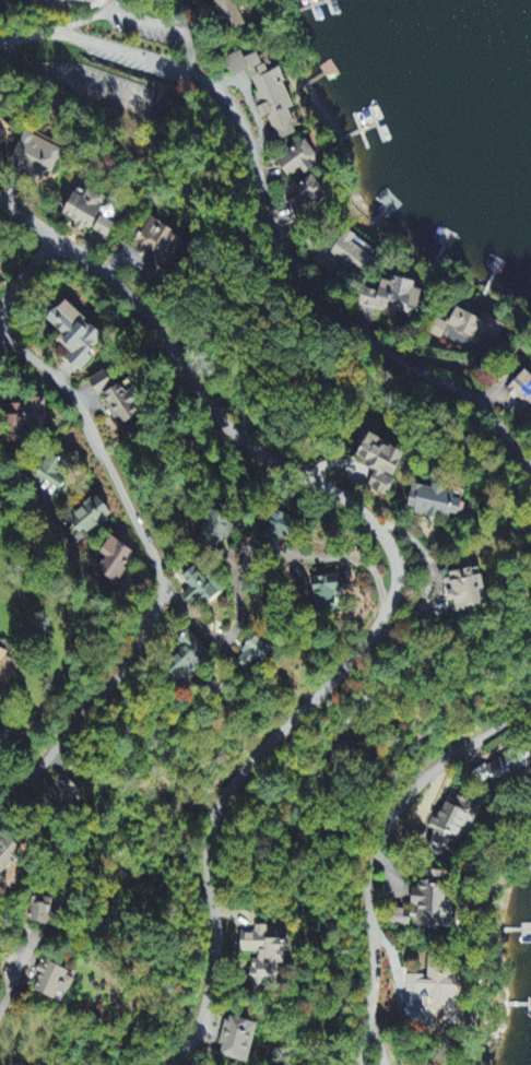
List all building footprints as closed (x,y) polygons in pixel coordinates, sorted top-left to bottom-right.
[(236,0),(216,0),(231,33),(247,25),(236,0)] [(301,135),(293,110),(298,109),(285,68),(269,74),(263,53),(247,59),(245,52),(226,59),(233,78),(251,72),(260,98),(256,99),(263,120),(271,117),(280,142),(301,135)] [(16,135),(0,117),(0,150),(16,135)] [(61,157),(25,137),(10,164),(47,183),(61,157)] [(302,170),(307,176),(325,163),(308,140),(277,163),(290,180),(302,170)] [(284,195),(295,213),(327,194),(316,176),(284,195)] [(109,240),(115,225),(111,223),(116,211),(104,206),(106,199),(88,192),(85,199),(74,195),(65,218),(79,224),(78,227),(109,240)] [(184,236),(151,218),(137,245),(143,248),(140,253),(166,268),(184,236)] [(330,258),(359,278),(377,252),(348,232),(330,258)] [(424,292),(416,290),(418,283),(394,278),(392,283),(383,281),(380,293),(364,289),(359,309),(417,322),(424,292)] [(64,336),(59,341),(70,353),(65,357),(76,367),(106,336),(69,300),(49,321),(64,336)] [(481,344),(485,338),(498,344),(506,327),(486,316),(483,322),(458,309),(448,328),(481,344)] [(448,326),(435,320),(429,336),(442,342),(448,326)] [(99,396),(115,386),(107,371),(90,381),(99,396)] [(519,405),(510,414),(523,428),(530,420),(530,376),(527,371),(506,392),(519,405)] [(117,421),(121,419),(126,426),(144,415),(139,408),(149,402),(140,387),(136,390),(130,381),(102,397),(117,421)] [(8,406),(8,445),(26,446),(27,401),(19,401),(19,407),(8,406)] [(409,453),(371,435),(360,459),(368,463),(366,468),(376,473),(369,489),(388,498),(409,453)] [(68,483),(63,480),(70,468),(50,457),(37,477),(63,492),(68,483)] [(409,512),(440,519),(441,515),(463,520),(466,502),(456,500),(458,492),(414,484),(409,512)] [(85,537),(115,516),(102,496),(71,518),(85,537)] [(298,547),(308,525),(278,511),(267,533),(298,547)] [(200,543),(226,551),(236,520),(210,512),(200,543)] [(117,549),(110,544),(103,555),(108,559),(99,572),(119,585),(139,554),(122,542),(117,549)] [(213,575),(208,579),(198,568),(184,580),(192,589),(184,597),(193,607),(203,598),(211,606),(228,591),(213,575)] [(486,577),(477,578),(476,572),(448,575),(451,603),(458,602),(459,613),(490,609),(486,577)] [(338,593),(343,593),(342,577),(314,579),(316,610),(338,609),(338,593)] [(179,643),(185,649),(168,667),(187,685),(214,656),(189,632),(179,643)] [(235,663),(252,677),(274,652),(258,637),(235,663)] [(9,688),(20,665),(7,659),(10,654),(0,649),(0,684),(9,688)] [(481,790),(526,768),(518,752),(473,773),(481,790)] [(58,784),(45,802),(69,820),(88,795),(66,778),(60,786),(58,784)] [(439,822),(433,819),(428,830),(435,833),(431,843),(447,850),(453,838),(462,842),(468,828),(472,830),(482,807),(458,796),(454,806),(447,804),(439,822)] [(27,854),(9,837),(0,846),(0,884),(27,854)] [(453,931),(454,903),(450,902),(451,886),(421,885),(421,890),(413,890),(413,909),(418,909),(417,930),(453,931)] [(28,924),(50,927),(55,901),(33,898),(28,924)] [(392,928),(411,928),(412,912),(393,911),(392,928)] [(269,941),(270,927),(256,927),(256,935),(243,935),(243,954),(255,954),(254,988),(276,988),(276,967),(285,967),(285,955),(295,955),(295,941),(269,941)] [(407,978),(406,995),(427,995),(427,1000),(437,1000),(437,1006),(454,1006),(456,962),(428,961),(427,978),(407,978)] [(66,1005),(78,977),(45,963),(40,975),(43,976),(35,992),(66,1005)] [(250,1064),(259,1023),(228,1017),(219,1058),(250,1064)]
